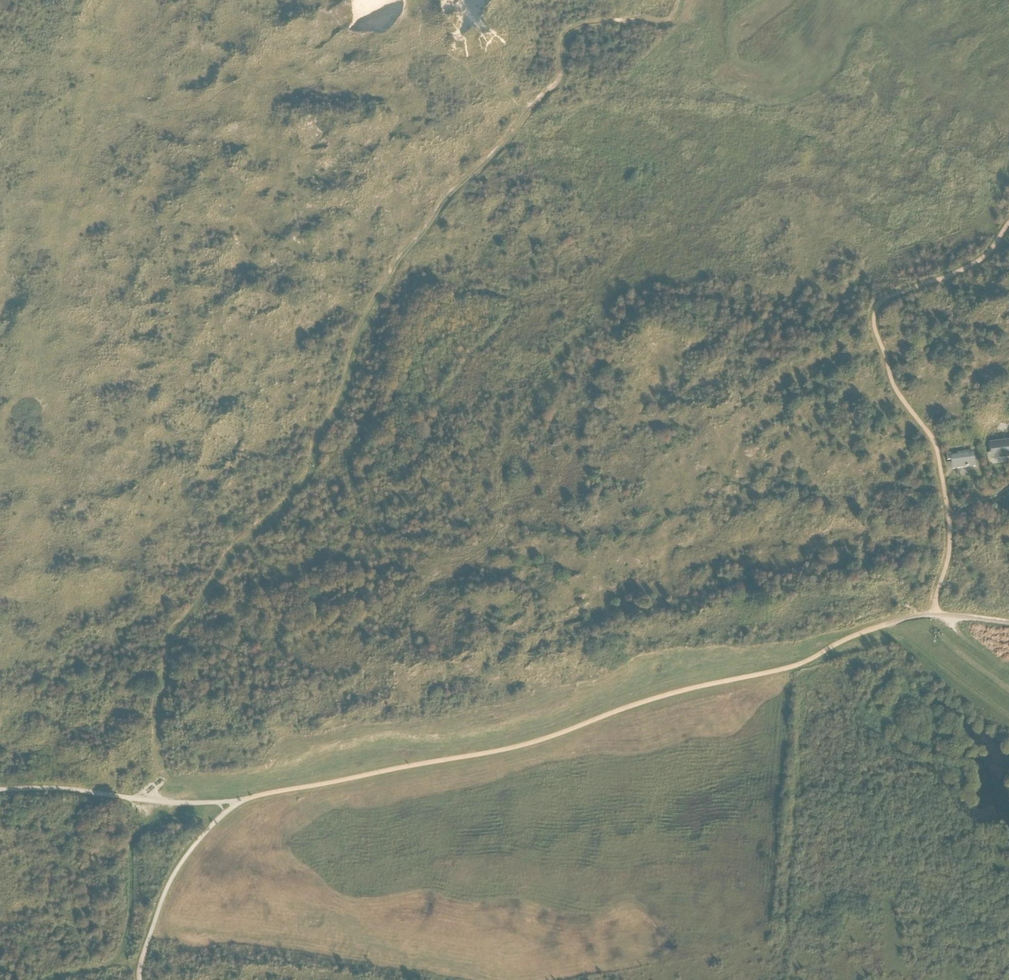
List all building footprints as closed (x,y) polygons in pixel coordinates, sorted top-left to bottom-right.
[(993,452),(996,452),(997,458),(1008,457),(1008,440),(992,442),(993,452)] [(951,460),(952,463),(955,462),(956,469),(975,466),(974,453),(970,453),(970,451),(957,453),(957,455),(952,455),(951,454),(946,454),(947,461),(951,460)]
